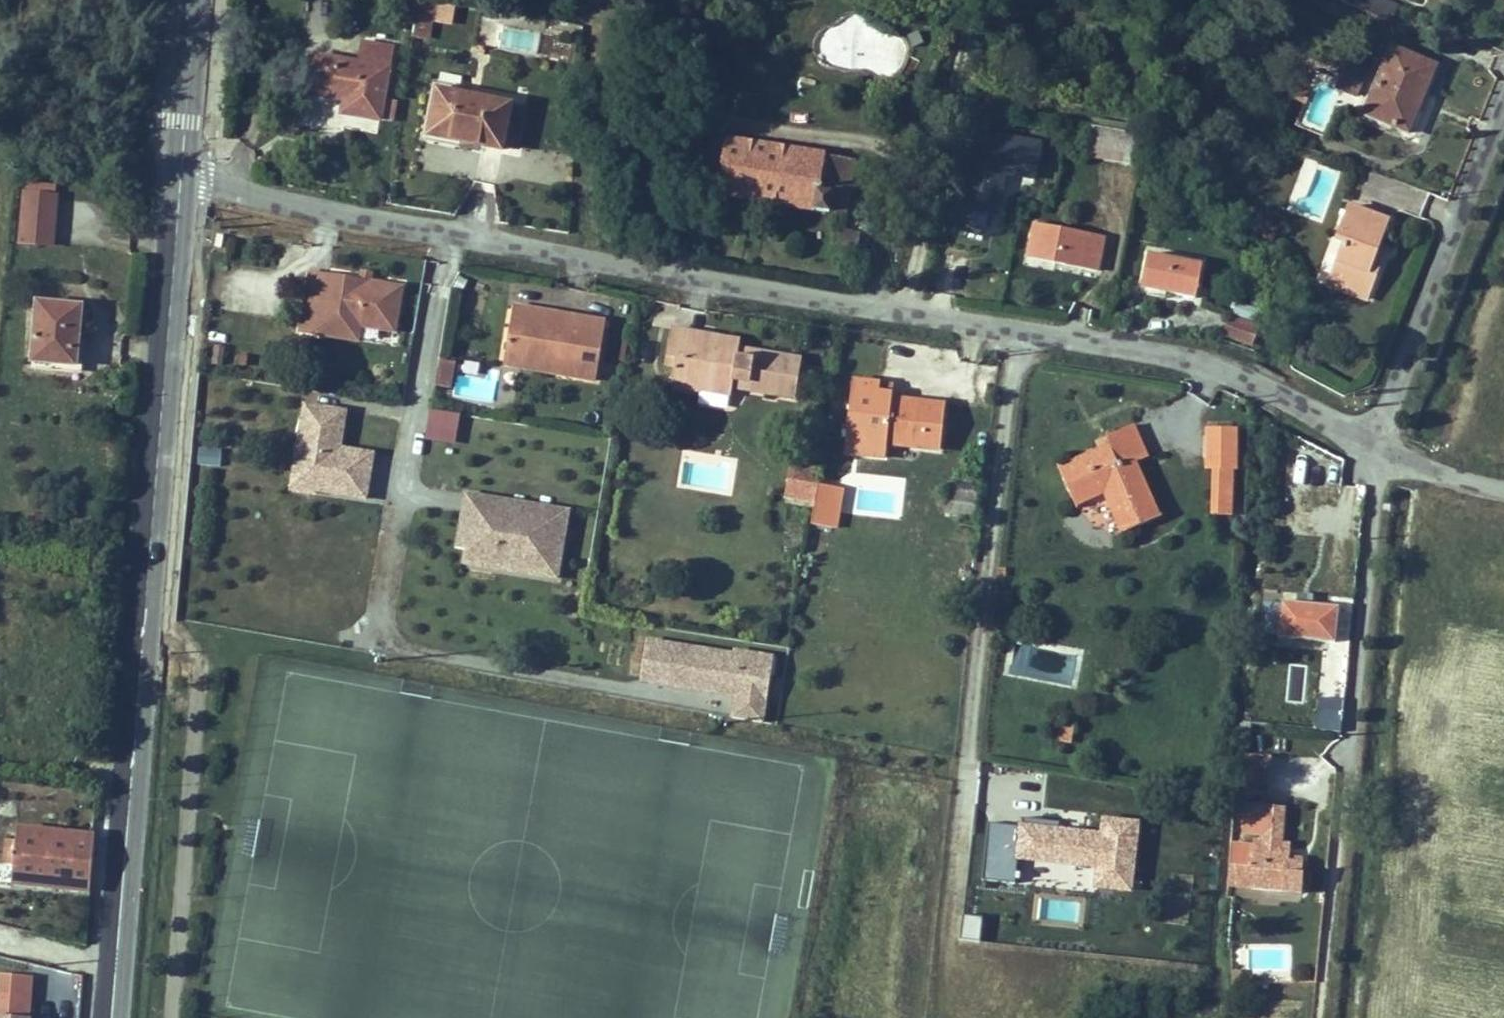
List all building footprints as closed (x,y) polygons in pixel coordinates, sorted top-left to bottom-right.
[(418,0),(415,0),(404,0),(402,14),(416,15),(418,0)] [(448,21),(450,6),(418,0),(416,15),(413,36),(427,38),(430,19),(448,21)] [(1149,34),(1151,21),(1139,18),(1136,31),(1149,34)] [(389,68),(392,48),(364,43),(360,63),(389,68)] [(1423,99),(1437,65),(1392,46),(1363,114),(1406,132),(1420,98),(1423,99)] [(384,98),(389,68),(360,63),(317,56),(311,93),(339,98),(339,96),(345,97),(345,99),(343,113),(393,121),(396,101),(384,98)] [(1357,96),(1367,72),(1347,63),(1336,87),(1357,96)] [(1306,103),(1309,94),(1294,86),(1290,96),(1306,103)] [(511,107),(511,104),(438,89),(429,135),(503,149),(504,144),(511,107)] [(1409,133),(1423,99),(1420,98),(1406,132),(1409,133)] [(518,147),(526,110),(511,107),(504,144),(518,147)] [(1209,133),(1215,118),(1204,113),(1197,127),(1209,133)] [(1136,164),(1141,134),(1092,125),(1087,155),(1136,164)] [(1036,180),(1042,140),(975,130),(963,208),(1002,214),(1007,176),(1036,180)] [(848,195),(854,159),(714,137),(706,184),(720,185),(719,194),(830,212),(833,193),(848,195)] [(55,196),(56,186),(27,183),(26,194),(55,196)] [(845,215),(848,195),(833,193),(830,212),(845,215)] [(53,231),(56,196),(55,196),(26,194),(22,228),(53,231)] [(154,216),(159,197),(156,197),(153,199),(151,216),(154,216)] [(1369,291),(1382,256),(1375,253),(1379,244),(1388,220),(1350,206),(1337,241),(1344,243),(1332,277),(1369,291)] [(1098,271),(1105,237),(1034,223),(1029,253),(1054,258),(1053,262),(1098,271)] [(51,245),(53,231),(22,228),(21,242),(51,245)] [(221,247),(223,235),(217,234),(215,246),(221,247)] [(1382,256),(1386,246),(1379,244),(1375,253),(1382,256)] [(1054,258),(1029,253),(1028,257),(1053,262),(1054,258)] [(1196,298),(1203,264),(1148,253),(1141,287),(1196,298)] [(327,286),(329,275),(310,272),(309,282),(327,286)] [(371,282),(372,274),(362,272),(360,280),(362,281),(361,285),(369,287),(369,282),(371,282)] [(395,331),(402,287),(371,282),(369,282),(369,287),(361,285),(362,281),(360,280),(329,275),(327,286),(309,282),(301,331),(320,334),(322,319),(361,326),(395,331)] [(1369,291),(1332,277),(1328,286),(1366,300),(1369,291)] [(76,366),(82,306),(38,302),(32,362),(76,366)] [(1257,322),(1261,310),(1237,302),(1233,314),(1257,322)] [(568,315),(514,306),(513,311),(568,320),(568,315)] [(596,380),(606,322),(568,315),(568,320),(513,311),(506,349),(561,359),(559,374),(596,380)] [(1253,344),(1259,328),(1231,318),(1225,334),(1253,344)] [(359,341),(361,326),(322,319),(320,334),(359,341)] [(795,397),(802,359),(754,351),(752,358),(738,355),(739,349),(740,341),(672,329),(667,357),(676,359),(675,366),(672,381),(700,386),(701,381),(732,387),(734,378),(748,381),(747,389),(795,397)] [(222,365),(224,350),(214,348),(212,363),(222,365)] [(561,359),(506,349),(504,364),(559,374),(561,359)] [(752,358),(754,351),(739,349),(738,355),(752,358)] [(675,366),(676,359),(667,357),(666,365),(675,366)] [(450,388),(454,362),(440,359),(435,385),(450,388)] [(747,389),(748,381),(734,378),(732,387),(747,389)] [(700,390),(700,386),(672,381),(671,386),(700,391),(700,390)] [(731,395),(732,387),(701,381),(700,386),(700,390),(731,395)] [(940,449),(944,409),(918,406),(919,402),(892,399),(893,394),(879,392),(880,384),(853,381),(847,432),(865,434),(864,439),(887,442),(887,443),(889,443),(889,438),(911,441),(910,445),(940,449)] [(893,394),(893,386),(880,384),(879,392),(893,394)] [(302,401),(289,486),(366,499),(373,451),(343,446),(349,408),(302,401)] [(599,418),(593,407),(579,414),(585,425),(599,418)] [(430,409),(425,441),(455,445),(459,413),(430,409)] [(1160,517),(1135,463),(1147,457),(1133,425),(1105,437),(1109,445),(1112,453),(1101,458),(1098,451),(1059,468),(1075,505),(1104,492),(1122,533),(1160,517)] [(1237,472),(1238,429),(1210,428),(1209,470),(1215,470),(1214,512),(1231,512),(1232,472),(1237,472)] [(887,443),(887,442),(864,439),(865,434),(847,432),(845,453),(886,457),(887,443)] [(1112,453),(1109,445),(1098,451),(1101,458),(1112,453)] [(815,501),(818,484),(788,479),(785,495),(815,501)] [(973,493),(973,486),(949,484),(948,491),(973,493)] [(976,515),(978,494),(973,493),(948,491),(947,491),(945,512),(976,515)] [(514,526),(518,502),(466,494),(457,546),(468,548),(473,515),(496,519),(495,523),(514,526)] [(533,574),(540,536),(564,540),(569,511),(518,502),(514,526),(495,523),(496,519),(473,515),(468,548),(465,563),(533,574)] [(43,528),(44,517),(26,515),(25,526),(43,528)] [(557,578),(564,540),(540,536),(533,574),(557,578)] [(1333,639),(1336,604),(1279,598),(1276,633),(1333,639)] [(763,722),(769,659),(651,639),(644,679),(733,693),(729,717),(763,722)] [(1314,708),(1312,727),(1332,728),(1333,709),(1314,708)] [(1235,749),(1233,786),(1268,788),(1270,751),(1235,749)] [(1257,829),(1256,838),(1229,836),(1226,887),(1302,892),(1304,863),(1293,862),(1294,843),(1278,842),(1281,804),(1240,801),(1238,827),(1257,829)] [(987,822),(983,884),(1135,893),(1139,820),(1099,817),(1098,828),(987,822)] [(15,885),(91,893),(97,833),(21,825),(20,842),(7,841),(5,862),(17,864),(15,885)] [(30,997),(22,996),(23,976),(0,974),(0,1017),(28,1017),(30,997)]
